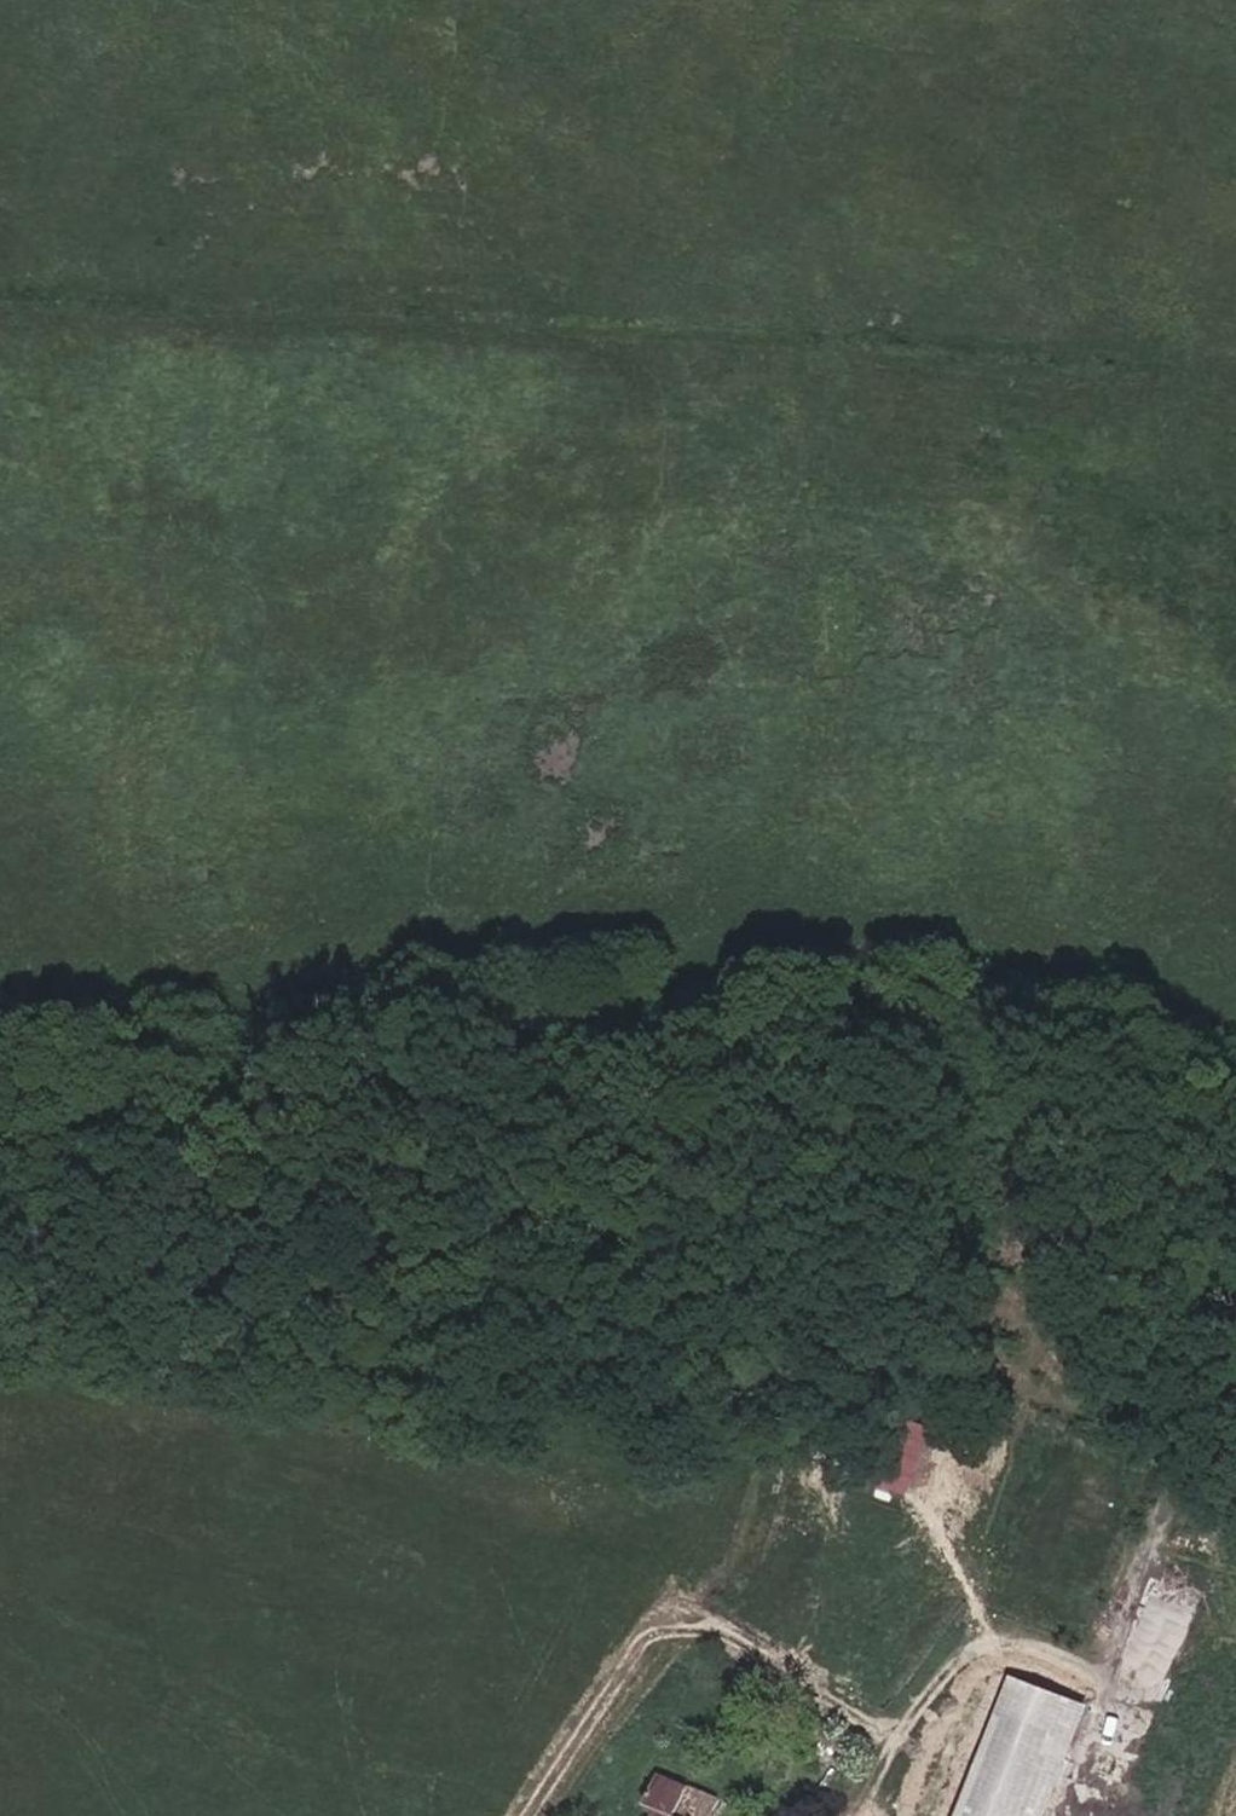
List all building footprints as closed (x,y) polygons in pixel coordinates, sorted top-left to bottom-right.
[(906,1492),(920,1451),(881,1437),(867,1478),(906,1492)] [(1073,1702),(1013,1678),(959,1815),(1029,1815),(1073,1702)] [(721,1801),(657,1775),(645,1805),(657,1810),(654,1815),(715,1815),(721,1801)]
